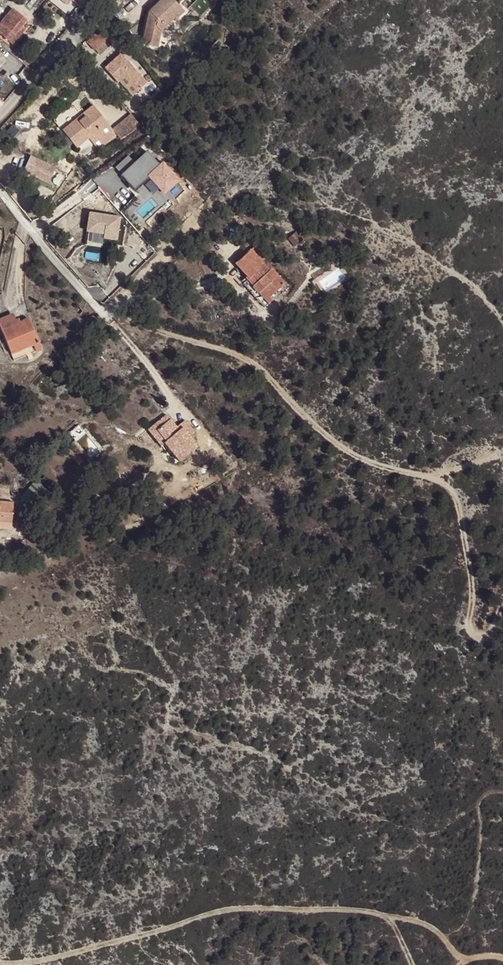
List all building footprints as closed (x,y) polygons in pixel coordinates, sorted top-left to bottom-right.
[(173,0),(162,0),(149,12),(143,44),(157,47),(160,31),(174,18),(175,20),(184,12),(173,0)] [(12,8),(1,23),(0,25),(0,34),(12,44),(22,34),(19,31),(22,27),(27,21),(12,8)] [(105,38),(98,31),(87,42),(94,49),(105,38)] [(111,44),(105,38),(94,49),(99,55),(111,44)] [(130,65),(120,54),(105,68),(117,82),(119,81),(124,77),(137,91),(147,83),(133,67),(131,69),(128,66),(130,65)] [(137,91),(124,77),(119,81),(133,96),(137,91)] [(114,94),(112,96),(121,107),(123,105),(114,94)] [(95,109),(93,106),(77,119),(79,122),(95,109)] [(77,119),(63,131),(77,147),(89,138),(99,150),(116,135),(120,140),(140,124),(138,121),(132,114),(112,130),(95,109),(79,122),(77,119)] [(17,130),(12,125),(6,131),(12,136),(17,130)] [(133,154),(119,168),(138,189),(167,163),(153,148),(139,160),(133,154)] [(48,185),(55,170),(30,159),(23,174),(48,185)] [(168,193),(185,178),(170,159),(152,174),(168,193)] [(104,241),(117,243),(119,226),(107,224),(108,219),(90,217),(87,234),(105,237),(104,241)] [(296,232),(288,239),(295,247),(303,240),(296,232)] [(269,271),(260,262),(265,258),(255,246),(235,264),(247,277),(245,279),(246,281),(242,284),(264,308),(271,301),(269,298),(284,284),(270,269),(269,271)] [(28,319),(17,324),(15,321),(14,321),(11,315),(0,320),(0,328),(11,354),(38,342),(28,319)] [(41,349),(38,342),(33,345),(36,352),(41,349)] [(195,432),(185,420),(179,424),(182,427),(179,430),(176,427),(166,414),(147,430),(161,446),(164,443),(179,461),(198,446),(189,436),(195,432)] [(85,432),(78,424),(68,433),(75,441),(85,432)] [(0,502),(0,521),(12,522),(13,503),(0,502)]
